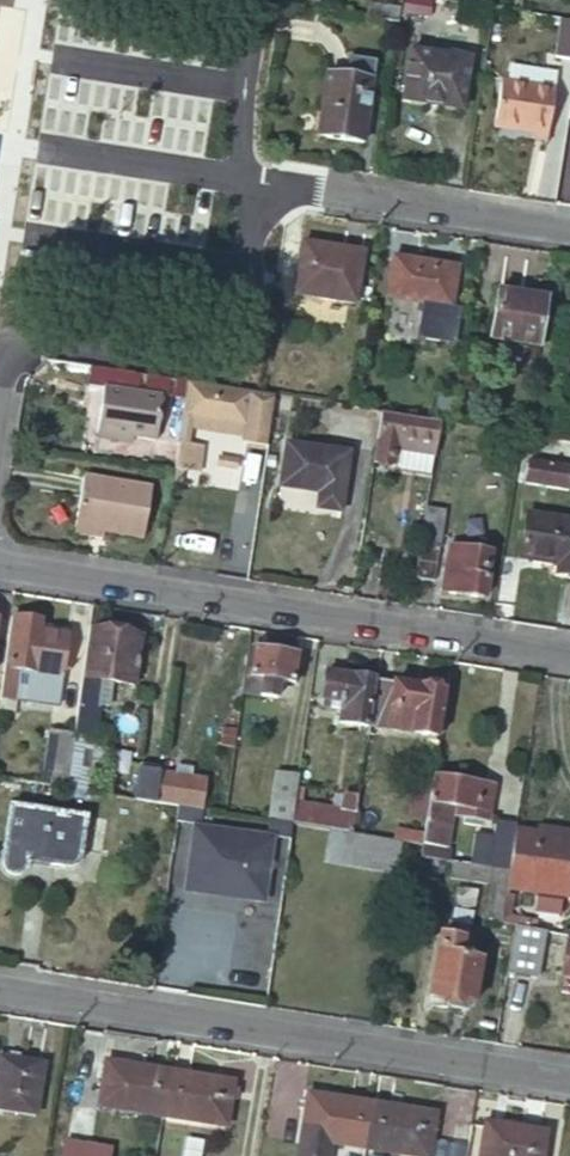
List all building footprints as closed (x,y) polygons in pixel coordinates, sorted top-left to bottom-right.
[(399,4),(371,0),(361,0),(358,19),(396,25),(399,4)] [(558,17),(552,56),(569,58),(569,19),(558,17)] [(465,63),(406,53),(398,103),(457,113),(465,63)] [(372,64),(347,60),(344,78),(325,75),(315,137),(359,145),(372,64)] [(491,129),(530,135),(530,131),(545,133),(551,92),(499,83),(491,129)] [(543,144),(545,133),(530,131),(530,135),(528,142),(543,144)] [(358,253),(297,244),(289,295),(350,304),(358,253)] [(452,267),(387,258),(381,298),(446,309),(452,267)] [(542,299),(493,291),(486,339),(534,347),(542,299)] [(253,390),(182,379),(172,441),(182,442),(188,410),(204,413),(204,406),(267,416),(270,393),(253,390)] [(99,386),(92,429),(126,435),(150,439),(156,395),(99,386)] [(435,420),(375,410),(366,472),(388,475),(390,461),(427,467),(435,420)] [(124,442),(126,435),(92,429),(91,436),(124,442)] [(546,438),(545,441),(569,444),(569,436),(546,432),(546,438)] [(179,467),(182,442),(172,441),(168,465),(179,467)] [(345,450),(282,441),(277,482),(313,487),(310,506),(338,510),(345,450)] [(535,453),(525,451),(520,481),(564,488),(567,466),(534,461),(535,453)] [(76,476),(69,525),(99,530),(139,537),(146,487),(76,476)] [(444,508),(421,504),(410,576),(433,580),(444,508)] [(524,512),(517,556),(554,562),(552,572),(569,575),(569,519),(524,512)] [(98,538),(99,530),(69,525),(68,533),(98,538)] [(487,549),(444,542),(436,588),(479,595),(487,549)] [(10,617),(0,689),(0,699),(15,701),(18,672),(63,679),(69,637),(39,633),(41,621),(10,617)] [(140,639),(87,631),(76,703),(86,705),(106,708),(110,683),(133,687),(140,639)] [(301,661),(252,654),(245,696),(277,700),(280,682),(297,684),(301,661)] [(58,707),(63,679),(18,672),(15,701),(58,707)] [(375,682),(326,674),(317,722),(367,730),(375,682)] [(367,730),(436,740),(444,692),(375,682),(367,730)] [(0,699),(0,712),(13,713),(15,701),(0,699)] [(76,703),(71,736),(81,737),(86,705),(76,703)] [(46,732),(38,786),(63,790),(71,736),(46,732)] [(71,736),(63,790),(83,794),(91,739),(81,737),(71,736)] [(139,766),(133,802),(178,810),(191,812),(201,815),(202,812),(206,782),(191,780),(192,774),(171,771),(170,777),(160,775),(160,769),(139,766)] [(294,805),(298,779),(275,775),(267,823),(291,827),(294,805)] [(433,779),(424,836),(422,848),(446,852),(451,817),(480,821),(491,808),(493,791),(479,790),(479,786),(433,779)] [(294,805),(291,827),(331,833),(345,835),(350,836),(351,828),(357,796),(341,795),(338,813),(294,805)] [(9,808),(0,867),(0,869),(1,871),(2,872),(4,874),(5,875),(8,877),(11,879),(13,879),(16,879),(19,878),(22,877),(23,875),(25,872),(26,870),(27,867),(27,864),(69,870),(72,870),(75,869),(76,868),(77,866),(78,863),(79,860),(85,819),(9,808)] [(191,812),(178,810),(176,822),(189,826),(191,812)] [(201,815),(191,812),(189,826),(199,827),(201,815)] [(471,852),(510,858),(516,826),(495,822),(493,839),(473,836),(471,852)] [(351,828),(350,836),(367,839),(368,831),(351,828)] [(272,841),(195,830),(186,883),(190,884),(194,889),(202,891),(207,887),(240,891),(238,901),(263,904),(272,841)] [(422,848),(424,836),(395,831),(393,843),(403,845),(422,848)] [(367,839),(350,836),(345,835),(331,833),(326,864),(398,876),(403,845),(393,843),(367,839)] [(516,837),(507,896),(569,907),(569,846),(516,837)] [(510,862),(454,853),(449,881),(493,888),(505,890),(510,862)] [(190,884),(186,883),(185,892),(238,901),(240,891),(207,887),(202,891),(194,889),(190,884)] [(505,890),(493,888),(487,927),(499,928),(505,890)] [(469,925),(447,922),(433,1002),(473,1010),(483,949),(466,946),(469,925)] [(537,982),(544,935),(513,930),(506,977),(537,982)] [(565,938),(559,979),(569,981),(569,939),(565,938)] [(0,1059),(0,1113),(32,1118),(40,1066),(0,1059)] [(125,1114),(159,1119),(166,1074),(103,1064),(103,1067),(101,1076),(96,1109),(125,1114)] [(159,1119),(223,1129),(229,1084),(166,1074),(159,1119)] [(361,1151),(368,1106),(307,1097),(299,1142),(297,1155),(327,1155),(328,1146),(361,1151)] [(391,1155),(426,1155),(432,1116),(368,1106),(361,1151),(391,1155)] [(85,1122),(67,1120),(63,1155),(81,1155),(85,1122)] [(470,1127),(453,1124),(447,1155),(466,1155),(470,1127)] [(483,1124),(479,1155),(543,1155),(546,1134),(483,1124)]
